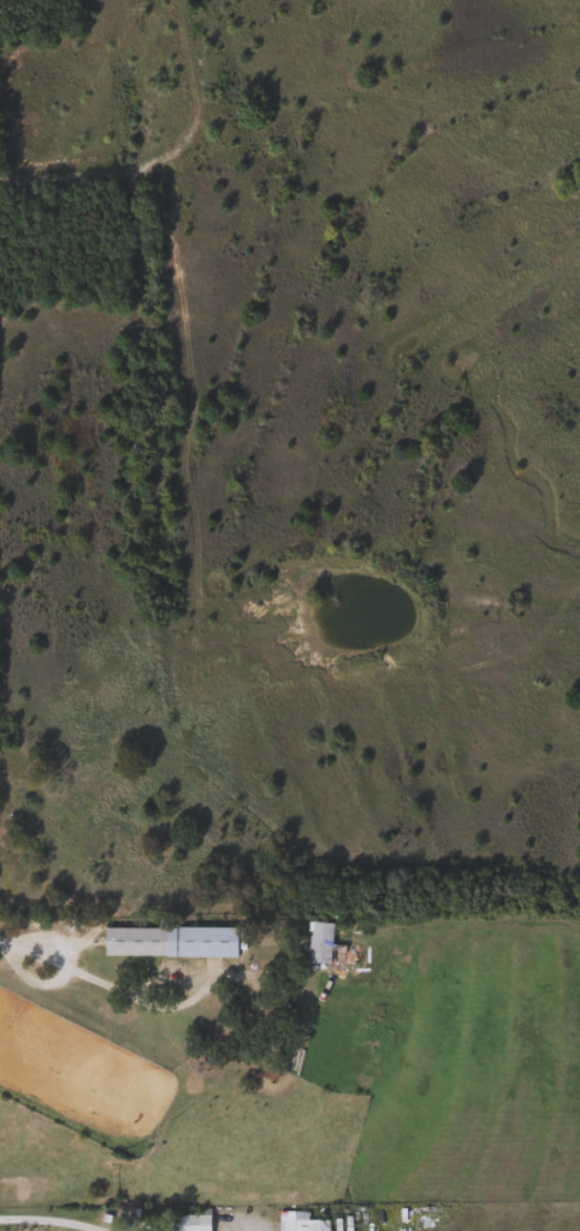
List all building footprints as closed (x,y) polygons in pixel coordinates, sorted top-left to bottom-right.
[(339,946),(339,964),(303,964),(304,923),(327,923),(327,946),(339,946)] [(232,956),(101,956),(101,929),(232,929),(232,956)] [(320,1218),(320,1230),(276,1230),(276,1212),(306,1212),(306,1218),(320,1218)] [(206,1215),(206,1230),(173,1230),(173,1215),(206,1215)]
